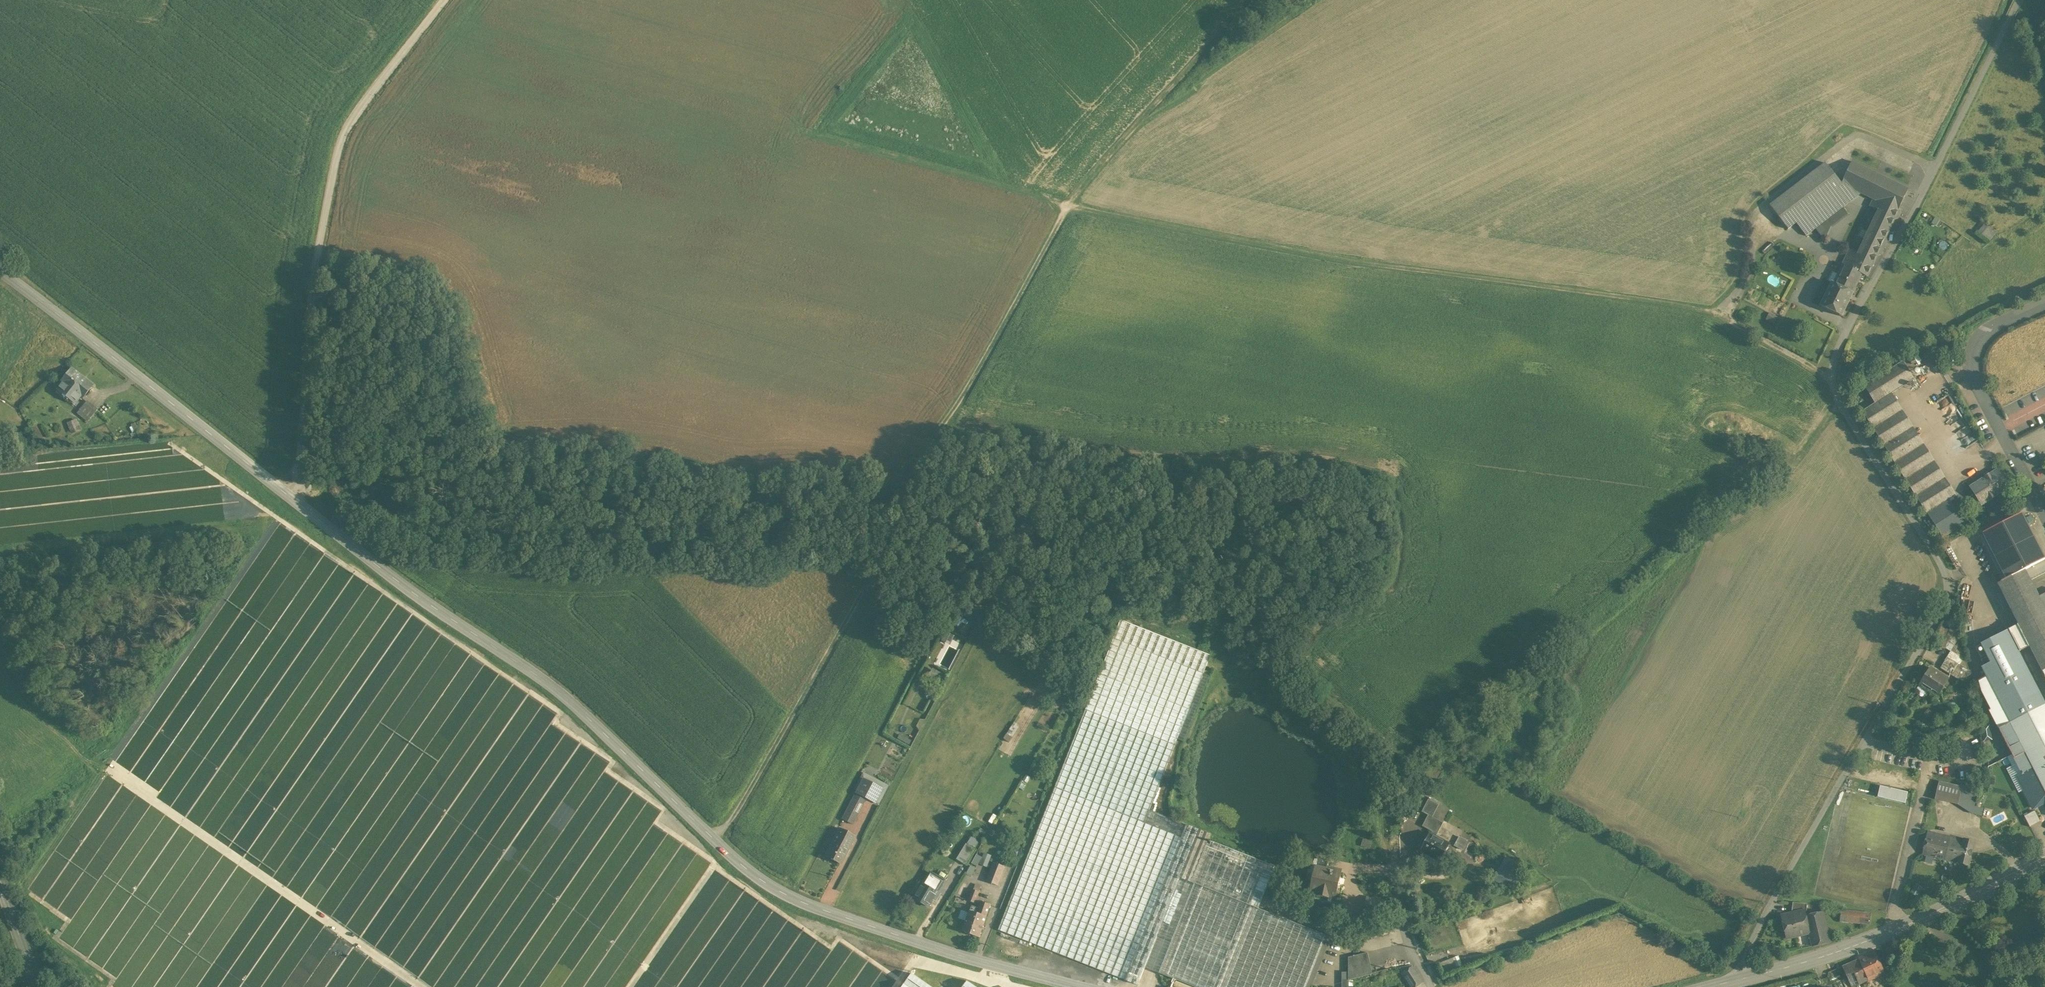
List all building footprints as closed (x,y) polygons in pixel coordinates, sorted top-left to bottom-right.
[(1906,190),(1850,163),(1840,185),(1843,187),(1859,195),(1871,201),(1896,212),(1906,190)] [(1824,164),(1768,206),(1786,230),(1794,223),(1841,188),(1840,185),(1824,164)] [(1841,188),(1794,223),(1804,237),(1859,195),(1843,187),(1841,188)] [(1861,244),(1852,240),(1840,266),(1860,275),(1865,278),(1896,212),(1871,201),(1859,226),(1868,230),(1861,244)] [(1996,233),(1984,224),(1978,232),(1990,242),(1996,233)] [(1860,275),(1841,267),(1833,285),(1851,294),(1860,275)] [(1833,285),(1829,283),(1818,307),(1840,317),(1851,294),(1833,285)] [(1903,362),(1865,386),(1875,403),(1876,403),(1889,395),(1914,379),(1903,362)] [(92,384),(72,367),(61,381),(81,397),(92,384)] [(1947,394),(1936,402),(1952,424),(1963,416),(1947,394)] [(1954,497),(1889,395),(1876,403),(1875,403),(1863,411),(1927,513),(1949,499),(1954,497)] [(98,408),(87,399),(77,412),(88,420),(98,408)] [(77,418),(67,421),(71,432),(81,429),(77,418)] [(1997,469),(1970,486),(1982,505),(2009,488),(1997,469)] [(1961,518),(1949,499),(1927,513),(1943,538),(1965,525),(1961,518)] [(2002,503),(1991,510),(1995,515),(2005,508),(2002,503)] [(1983,533),(2006,579),(2001,581),(2001,582),(2025,570),(2030,567),(2044,559),(2044,558),(2022,513),(1983,533)] [(1998,584),(2024,634),(2044,623),(2044,609),(2039,596),(2030,579),(2025,570),(2001,582),(1998,584)] [(1948,657),(1958,664),(1964,653),(1954,646),(1961,636),(1960,619),(1949,619),(1948,628),(1941,629),(1935,639),(1935,649),(1943,649),(1950,652),(1948,657)] [(1212,655),(1121,620),(1060,775),(1150,810),(1178,739),(1212,655)] [(2024,634),(2043,673),(2044,672),(2044,623),(2024,634)] [(940,640),(950,644),(954,635),(944,630),(940,640)] [(2008,630),(1981,644),(1986,653),(2013,640),(2008,630)] [(2013,640),(1986,653),(1991,663),(1982,667),(1987,677),(2010,723),(2015,733),(2025,753),(2044,791),(2044,702),(2013,640)] [(950,669),(959,649),(944,643),(936,662),(950,669)] [(1212,655),(1178,739),(1184,742),(1219,658),(1212,655)] [(1958,664),(1948,657),(1941,668),(1951,675),(1958,664)] [(1964,667),(1958,664),(1951,675),(1958,679),(1964,667)] [(1949,679),(1931,668),(1920,684),(1921,685),(1922,683),(1931,688),(1930,691),(1938,696),(1949,679)] [(928,679),(941,685),(945,675),(932,669),(928,679)] [(2010,723),(1987,677),(1979,681),(1982,691),(2001,728),(2010,723)] [(2001,728),(1999,729),(2004,739),(2015,733),(2010,723),(2001,728)] [(2015,733),(2004,739),(2012,754),(2013,754),(2015,758),(2025,753),(2015,733)] [(2015,758),(2022,772),(2021,772),(2022,774),(2017,776),(2024,790),(2034,808),(2044,802),(2044,791),(2025,753),(2015,758)] [(2019,792),(2024,790),(2017,776),(2022,774),(2021,772),(2022,772),(2015,758),(2013,754),(2012,754),(2002,759),(2019,792)] [(1150,810),(1060,775),(999,930),(1138,985),(1145,967),(1182,875),(1191,852),(1199,830),(1150,810)] [(882,788),(864,779),(856,793),(866,798),(875,802),(882,788)] [(1939,781),(1935,799),(1958,804),(1962,787),(1939,781)] [(1888,788),(1881,787),(1879,797),(1885,798),(1888,788)] [(1962,787),(1958,804),(1973,813),(1975,804),(1977,790),(1962,787)] [(1899,791),(1888,788),(1885,798),(1897,801),(1899,791)] [(1908,793),(1899,791),(1897,801),(1905,803),(1908,793)] [(856,793),(847,810),(857,815),(866,798),(856,793)] [(1439,804),(1429,799),(1422,811),(1429,815),(1423,826),(1433,831),(1438,834),(1444,822),(1433,817),(1439,804)] [(1450,810),(1439,804),(1433,817),(1444,822),(1450,810)] [(857,815),(847,810),(843,819),(852,824),(857,815)] [(2036,811),(2025,816),(2030,827),(2041,821),(2036,811)] [(855,835),(840,828),(826,856),(841,863),(855,835)] [(1199,830),(1191,852),(1203,856),(1208,843),(1211,834),(1199,830)] [(1438,834),(1433,831),(1430,836),(1426,837),(1421,846),(1420,846),(1423,854),(1427,853),(1428,853),(1424,859),(1434,864),(1435,861),(1441,864),(1444,859),(1444,857),(1442,856),(1449,844),(1436,837),(1438,834)] [(1951,837),(1928,832),(1923,854),(1945,860),(1951,837)] [(971,835),(967,842),(976,847),(980,840),(971,835)] [(1460,837),(1456,846),(1463,849),(1467,841),(1460,837)] [(1963,840),(1951,837),(1945,860),(1958,863),(1969,866),(1975,841),(1964,838),(1963,839),(1964,839),(1963,840)] [(1212,841),(1211,844),(1208,843),(1203,856),(1194,879),(1182,875),(1145,967),(1195,986),(1305,986),(1326,935),(1259,908),(1264,896),(1276,866),(1212,841)] [(977,850),(967,843),(957,859),(967,865),(977,850)] [(982,856),(976,853),(972,861),(986,868),(992,855),(984,851),(982,856)] [(1203,856),(1191,852),(1182,875),(1194,879),(1203,856)] [(1329,860),(1315,857),(1313,867),(1315,867),(1316,865),(1328,867),(1329,860)] [(1505,859),(1496,877),(1515,886),(1523,868),(1505,859)] [(994,862),(987,882),(999,886),(1007,867),(994,862)] [(1328,867),(1316,865),(1315,867),(1310,892),(1337,897),(1342,870),(1328,867)] [(945,881),(931,872),(924,884),(915,898),(929,907),(938,892),(945,881)] [(1912,894),(1917,897),(1920,890),(1915,887),(1912,894)] [(974,888),(969,899),(976,902),(980,891),(975,888),(974,888)] [(981,907),(972,905),(970,912),(962,910),(959,917),(968,920),(964,930),(981,936),(992,903),(983,900),(981,907)] [(1807,904),(1793,902),(1792,913),(1804,911),(1804,912),(1807,911),(1807,904)] [(1871,913),(1842,910),(1840,921),(1870,925),(1871,913)] [(1792,913),(1787,915),(1788,917),(1786,920),(1784,921),(1788,938),(1809,933),(1805,916),(1804,912),(1804,911),(1792,913)] [(1805,916),(1809,933),(1812,946),(1830,942),(1823,912),(1805,916)] [(1382,930),(1388,929),(1386,914),(1364,915),(1365,931),(1382,930)] [(1326,935),(1305,986),(1312,986),(1331,937),(1326,935)] [(1368,952),(1349,957),(1349,972),(1349,980),(1373,974),(1368,952)] [(1843,967),(1852,986),(1854,986),(1884,973),(1874,952),(1843,967)] [(1412,965),(1400,968),(1403,973),(1413,967),(1412,965)] [(1403,973),(1412,986),(1415,986),(1423,982),(1413,967),(1403,973)] [(911,973),(901,986),(931,986),(911,973)]
